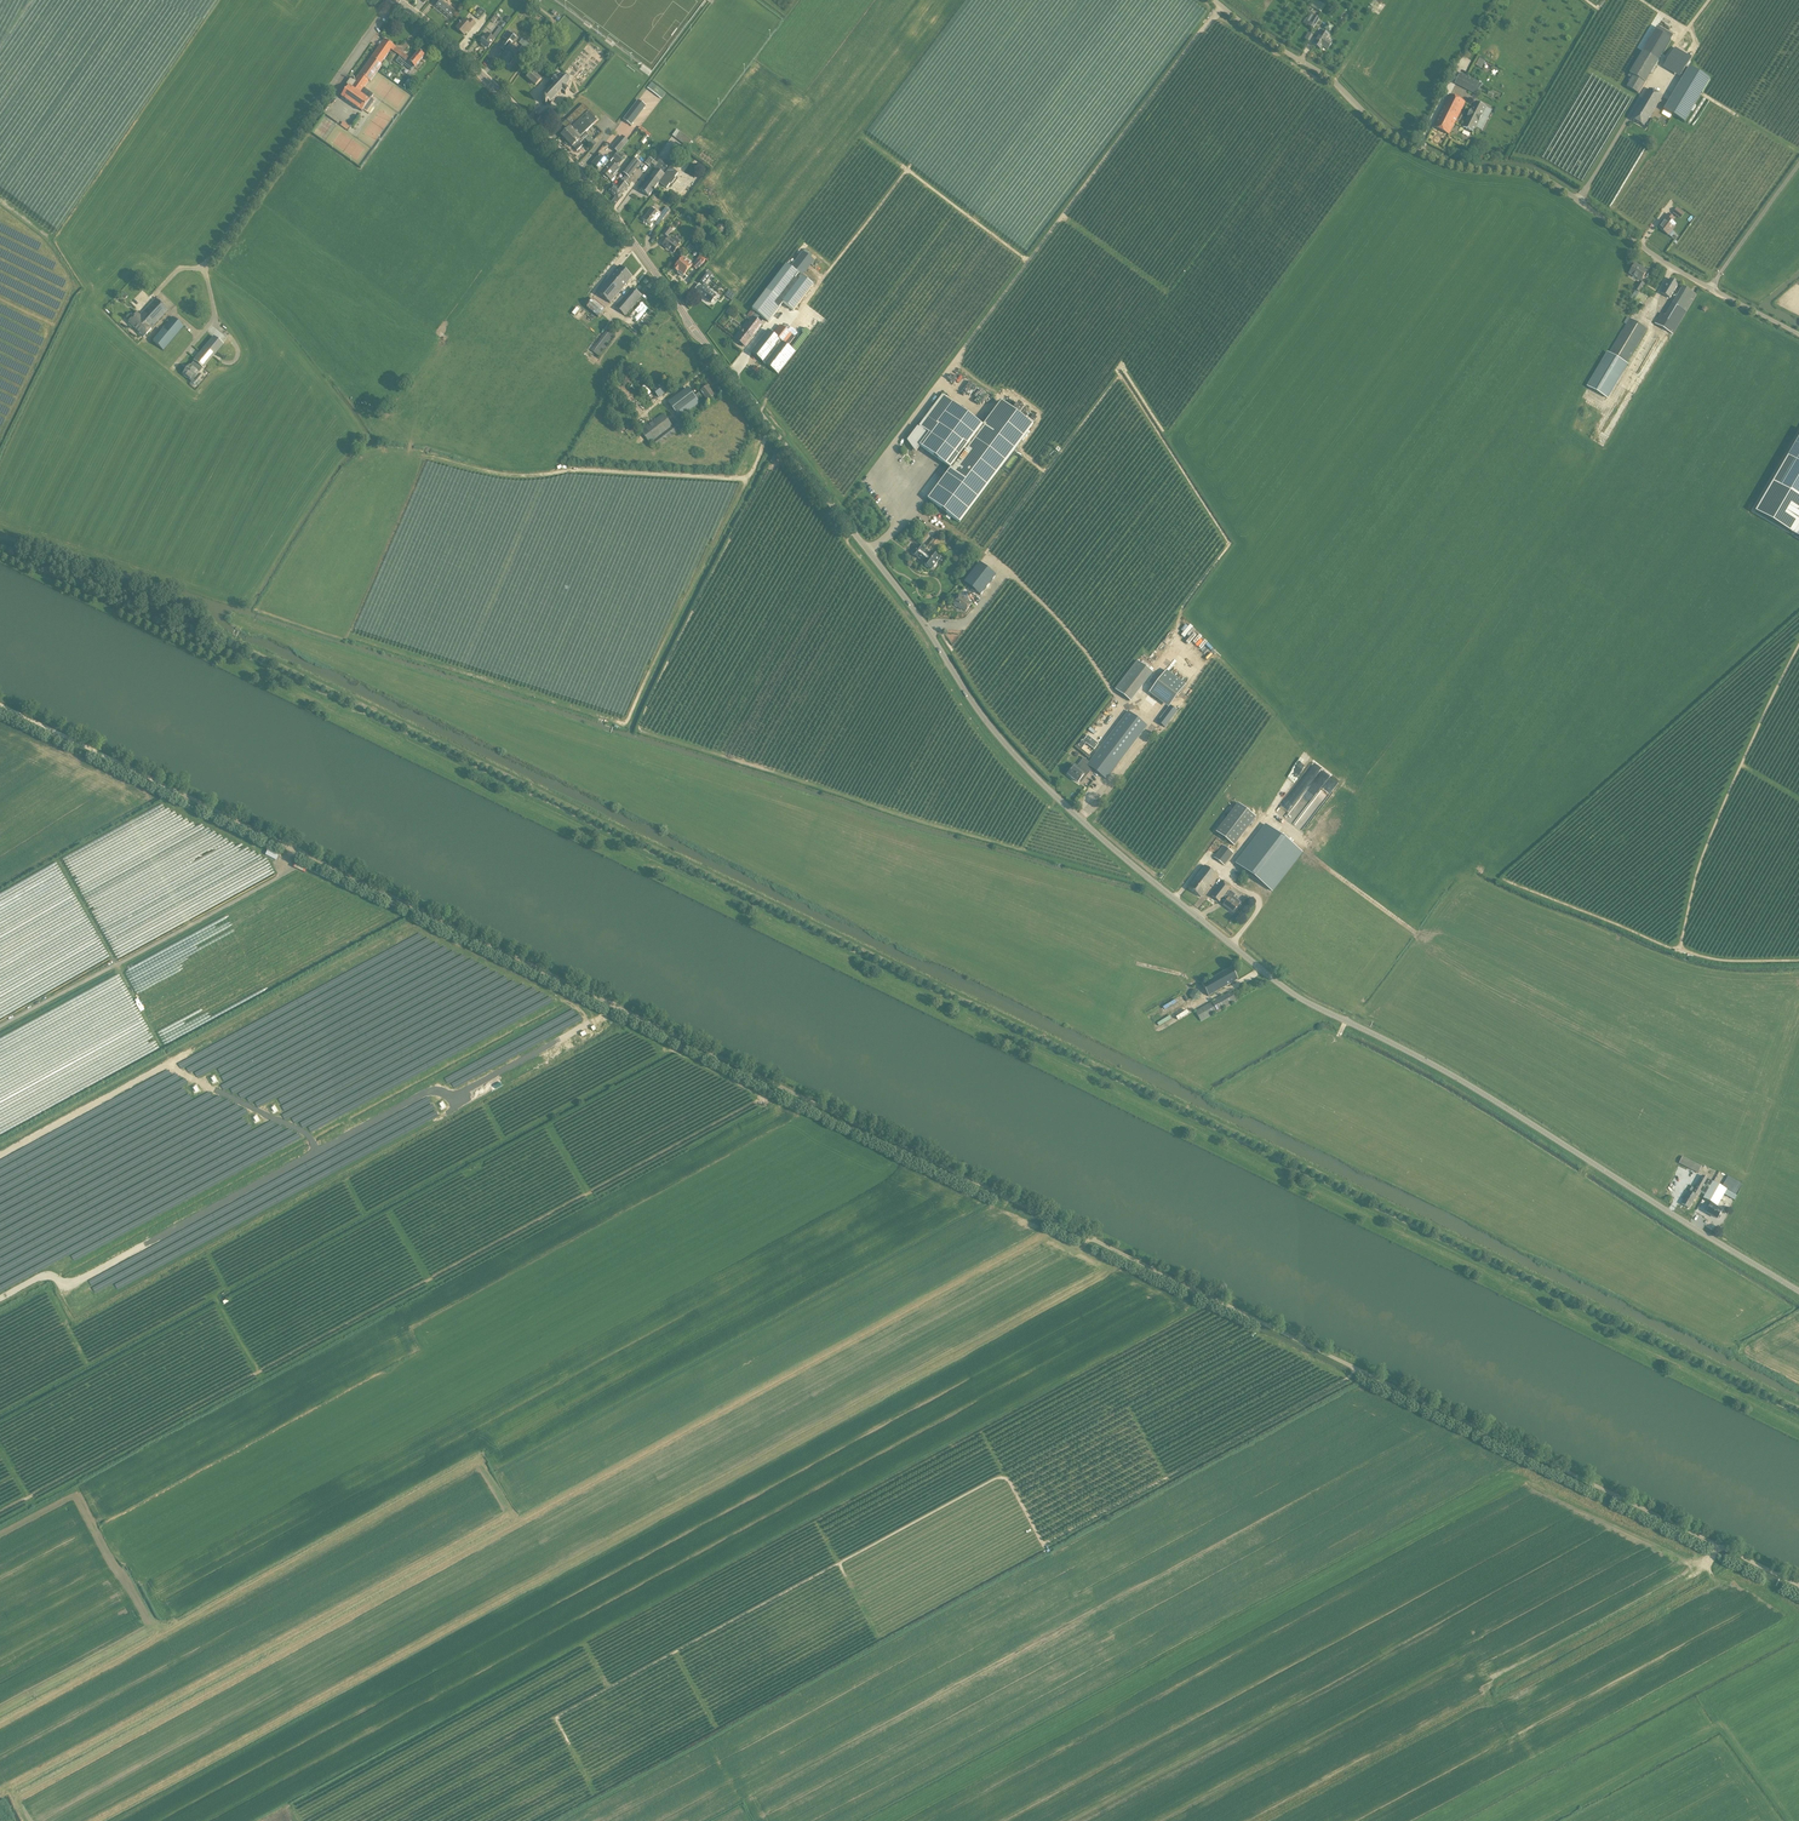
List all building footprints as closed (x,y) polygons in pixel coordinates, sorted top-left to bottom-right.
[(455,10),(443,0),(436,0),(437,1),(434,5),(448,17),(455,10)] [(1313,8),(1321,13),(1325,6),(1317,1),(1313,8)] [(480,20),(486,12),(481,8),(475,16),(480,20)] [(1313,29),(1319,19),(1310,14),(1304,24),(1313,29)] [(494,23),(499,17),(495,15),(491,21),(494,23)] [(470,30),(476,24),(471,19),(468,23),(464,20),(456,28),(464,35),(469,29),(470,30)] [(1325,32),(1322,30),(1313,45),(1320,50),(1320,49),(1322,46),(1327,50),(1331,44),(1326,40),(1329,35),(1328,34),(1329,31),(1329,32),(1332,27),(1329,25),(1326,29),(1326,30),(1325,32)] [(493,37),(495,39),(504,28),(502,26),(493,37)] [(509,64),(516,55),(513,53),(515,51),(510,47),(516,39),(507,32),(503,38),(506,41),(500,49),(505,53),(501,58),(509,64)] [(1310,40),(1313,35),(1308,32),(1305,37),(1310,40)] [(495,40),(492,37),(488,34),(485,38),(484,38),(480,43),(482,44),(481,44),(481,46),(485,49),(486,48),(487,48),(488,49),(495,40)] [(403,53),(395,47),(384,39),(355,80),(354,80),(353,80),(351,79),(346,85),(349,87),(341,97),(362,112),(363,110),(366,112),(375,100),(371,98),(373,95),(365,89),(364,88),(369,81),(370,82),(377,72),(382,65),(381,64),(391,50),(400,56),(402,53),(403,53)] [(521,54),(529,45),(522,39),(519,43),(522,46),(518,52),(521,54)] [(1681,75),(1691,58),(1675,48),(1665,65),(1681,75)] [(402,53),(400,56),(399,58),(396,62),(402,66),(403,64),(411,71),(416,65),(417,65),(419,63),(419,62),(424,56),(423,55),(424,55),(422,53),(421,53),(419,51),(412,60),(402,53)] [(1628,76),(1632,79),(1627,87),(1638,93),(1658,61),(1642,52),(1630,73),(1628,76)] [(1482,68),(1486,60),(1480,57),(1476,65),(1482,68)] [(536,86),(541,80),(533,72),(534,71),(531,68),(527,73),(529,75),(527,78),(536,86)] [(1689,68),(1680,83),(1664,110),(1684,122),(1710,80),(1689,68)] [(551,80),(544,87),(546,89),(543,91),(545,93),(545,94),(546,94),(543,97),(542,97),(542,98),(543,98),(542,99),(542,100),(543,101),(543,102),(546,105),(548,103),(549,104),(549,105),(550,105),(550,104),(553,101),(554,101),(554,100),(556,98),(557,98),(557,97),(559,94),(560,95),(560,94),(562,91),(565,94),(566,94),(568,91),(569,91),(569,90),(568,90),(566,88),(569,84),(570,84),(569,83),(570,80),(571,79),(570,79),(567,76),(567,75),(566,75),(566,76),(562,77),(561,77),(559,74),(559,75),(557,73),(554,76),(556,78),(552,82),(551,80)] [(1477,95),(1482,84),(1460,73),(1455,84),(1477,95)] [(662,99),(667,93),(652,82),(648,88),(662,99)] [(1644,126),(1662,97),(1649,89),(1631,119),(1644,126)] [(1449,135),(1465,103),(1449,95),(1434,127),(1449,135)] [(631,125),(646,107),(638,101),(623,120),(631,125)] [(1476,127),(1482,130),(1491,111),(1486,108),(1475,102),(1463,127),(1474,132),(1476,127)] [(598,120),(596,117),(583,104),(566,121),(570,125),(560,134),(562,136),(561,136),(566,141),(564,143),(567,145),(569,144),(572,147),(573,147),(577,151),(583,146),(580,143),(585,139),(593,147),(597,144),(585,132),(598,120)] [(348,131),(350,128),(343,123),(341,126),(348,131)] [(638,129),(646,135),(649,138),(650,138),(652,136),(640,127),(638,129)] [(687,147),(692,141),(677,130),(672,136),(687,147)] [(623,137),(620,140),(613,149),(618,153),(628,141),(623,137)] [(610,162),(600,174),(607,180),(609,178),(611,180),(619,170),(615,167),(618,163),(619,164),(624,158),(618,153),(610,162)] [(600,174),(610,162),(607,160),(605,162),(601,158),(603,156),(600,154),(598,156),(599,156),(593,164),(592,163),(590,165),(593,168),(595,166),(599,169),(597,171),(600,174)] [(650,157),(645,163),(650,166),(654,161),(650,157)] [(678,174),(670,168),(672,166),(661,158),(654,168),(639,189),(641,191),(649,197),(659,183),(667,189),(678,174)] [(629,178),(640,164),(633,159),(622,173),(629,178)] [(616,192),(621,195),(629,185),(622,179),(616,187),(614,185),(611,189),(616,192)] [(616,192),(611,189),(609,192),(615,197),(611,203),(614,208),(620,199),(619,198),(621,195),(616,192)] [(666,209),(663,211),(660,216),(652,209),(643,220),(651,226),(655,220),(656,221),(659,218),(662,220),(670,209),(667,207),(665,208),(666,209)] [(1673,213),(1680,219),(1684,213),(1677,208),(1673,213)] [(1667,235),(1675,224),(1671,222),(1674,218),(1668,214),(1664,220),(1665,220),(1659,228),(1667,235)] [(667,237),(672,231),(668,228),(663,234),(667,237)] [(674,239),(672,241),(669,238),(663,246),(669,251),(669,252),(671,253),(672,253),(673,254),(679,246),(678,245),(679,243),(679,242),(675,239),(674,239)] [(805,249),(791,267),(803,277),(815,262),(814,261),(817,259),(805,249)] [(696,270),(706,259),(701,255),(697,260),(698,261),(693,267),(696,270)] [(684,276),(692,266),(683,258),(673,269),(678,272),(678,271),(684,276)] [(1641,280),(1647,271),(1635,264),(1630,274),(1641,280)] [(768,322),(771,318),(783,303),(794,311),(813,285),(787,265),(767,290),(762,297),(748,315),(746,318),(750,321),(736,340),(737,340),(737,341),(738,343),(739,342),(742,344),(742,346),(744,347),(745,347),(762,325),(753,318),(757,313),(762,317),(768,322)] [(610,303),(632,277),(619,267),(597,292),(610,303)] [(703,287),(697,295),(703,300),(704,298),(710,303),(715,297),(707,290),(709,287),(705,284),(710,278),(710,277),(712,274),(707,270),(705,274),(704,273),(698,281),(704,286),(703,287)] [(54,275),(52,282),(64,286),(67,279),(54,275)] [(1670,299),(1678,284),(1670,279),(1661,294),(1670,299)] [(1640,282),(1630,298),(1634,300),(1644,284),(1640,282)] [(55,287),(52,294),(63,299),(66,292),(55,287)] [(1683,287),(1666,316),(1661,313),(1655,324),(1673,334),(1679,324),(1686,312),(1696,295),(1683,287)] [(632,289),(616,308),(625,315),(641,296),(632,289)] [(730,301),(736,295),(730,290),(725,297),(730,301)] [(152,303),(143,312),(139,316),(137,313),(129,322),(144,337),(151,329),(168,311),(156,299),(152,303)] [(54,300),(52,307),(59,309),(61,302),(54,300)] [(589,309),(599,317),(605,310),(595,301),(589,309)] [(153,342),(163,350),(183,326),(173,318),(153,342)] [(1630,319),(1609,353),(1589,387),(1608,398),(1628,365),(1626,363),(1647,329),(1630,319)] [(769,331),(751,353),(778,374),(795,352),(788,346),(795,337),(780,325),(775,332),(771,329),(769,332),(769,331)] [(614,337),(607,331),(593,351),(600,356),(614,337)] [(187,378),(188,378),(192,381),(193,380),(195,382),(201,375),(198,373),(203,368),(223,344),(214,337),(194,361),(190,366),(183,374),(184,375),(184,376),(187,378)] [(670,389),(664,381),(653,390),(659,398),(670,389)] [(708,401),(714,397),(707,387),(701,392),(695,397),(689,390),(682,395),(681,394),(678,396),(668,403),(679,418),(699,403),(697,400),(703,395),(708,401)] [(919,427),(920,427),(919,428),(917,427),(907,441),(915,453),(920,446),(933,456),(951,469),(928,499),(959,523),(1033,424),(1002,401),(983,426),(942,396),(919,427)] [(657,446),(677,431),(673,426),(672,426),(663,414),(641,431),(650,443),(653,441),(657,446)] [(1611,437),(1617,424),(1609,420),(1603,433),(1611,437)] [(1756,514),(1798,539),(1798,439),(1788,457),(1756,514)] [(936,563),(936,562),(939,558),(931,552),(928,555),(922,551),(924,550),(918,545),(912,553),(918,558),(919,557),(924,561),(923,562),(925,564),(924,565),(925,566),(926,567),(928,568),(929,567),(931,569),(933,566),(934,566),(935,566),(936,564),(936,563)] [(980,595),(995,576),(979,563),(964,583),(980,595)] [(965,611),(971,604),(969,602),(968,603),(967,602),(969,600),(965,597),(964,598),(960,595),(960,596),(959,595),(957,596),(956,598),(956,599),(957,600),(954,604),(954,606),(956,607),(958,607),(959,606),(965,611)] [(1185,625),(1187,628),(1184,630),(1187,633),(1193,627),(1188,622),(1185,625)] [(1207,641),(1197,652),(1203,657),(1213,647),(1207,641)] [(1132,701),(1153,672),(1145,666),(1149,660),(1144,657),(1140,662),(1137,659),(1115,690),(1132,701)] [(1166,670),(1161,677),(1180,691),(1185,685),(1166,670)] [(1165,727),(1177,711),(1170,706),(1157,722),(1165,727)] [(1128,712),(1088,764),(1087,765),(1089,767),(1106,779),(1147,726),(1128,712)] [(1082,740),(1078,746),(1082,749),(1086,743),(1094,750),(1099,744),(1087,735),(1083,741),(1082,740)] [(1300,774),(1305,762),(1298,759),(1293,771),(1300,774)] [(1088,764),(1085,761),(1078,770),(1073,767),(1067,774),(1078,782),(1084,775),(1083,775),(1089,767),(1087,765),(1088,764)] [(1316,778),(1314,782),(1318,785),(1325,774),(1319,771),(1314,778),(1316,778)] [(1308,825),(1338,781),(1334,778),(1330,784),(1332,785),(1328,790),(1324,787),(1302,821),(1308,825)] [(1238,804),(1216,832),(1234,846),(1256,817),(1238,804)] [(1252,876),(1282,838),(1266,825),(1237,864),(1252,876)] [(1224,865),(1233,854),(1223,846),(1214,858),(1224,865)] [(1201,897),(1217,876),(1204,866),(1188,888),(1201,897)] [(1219,902),(1231,887),(1224,881),(1212,896),(1219,902)] [(1226,896),(1229,898),(1223,905),(1233,913),(1241,902),(1234,897),(1236,895),(1230,890),(1226,896)] [(1209,996),(1238,979),(1231,968),(1202,984),(1209,996)] [(1200,1000),(1201,991),(1192,989),(1191,999),(1200,1000)] [(1223,995),(1212,1002),(1195,1011),(1201,1022),(1218,1012),(1236,1001),(1231,992),(1224,996),(1223,995)] [(1679,1164),(1698,1173),(1702,1166),(1683,1156),(1679,1164)] [(1692,1187),(1690,1191),(1697,1195),(1699,1191),(1705,1195),(1713,1182),(1702,1175),(1694,1189),(1692,1187)] [(1705,1195),(1704,1197),(1712,1202),(1707,1212),(1717,1218),(1722,1211),(1715,1207),(1719,1199),(1721,1200),(1727,1190),(1713,1182),(1705,1195)] [(1689,1191),(1682,1203),(1690,1208),(1697,1195),(1690,1191),(1689,1191)]
